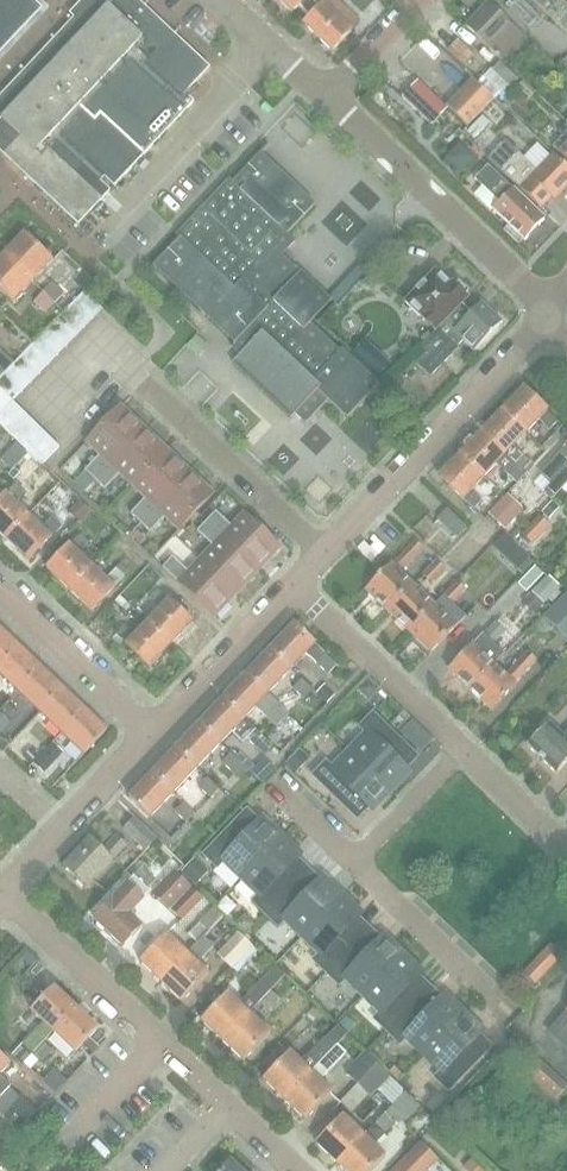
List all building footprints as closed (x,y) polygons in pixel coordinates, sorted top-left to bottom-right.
[(137,0),(89,0),(0,96),(0,153),(78,226),(110,192),(109,191),(107,192),(89,175),(95,169),(114,188),(194,102),(185,94),(209,68),(137,0)] [(13,39),(42,8),(34,0),(0,0),(0,27),(13,39)] [(292,11),(298,5),(302,0),(280,0),(292,11)] [(298,5),(310,17),(303,24),(332,51),(350,32),(322,5),(320,6),(314,0),(302,0),(298,5)] [(465,26),(489,49),(512,25),(487,2),(465,26)] [(0,27),(0,53),(13,39),(0,27)] [(447,49),(464,66),(474,55),(457,39),(447,49)] [(500,61),(491,71),(493,73),(509,89),(510,88),(519,79),(500,61)] [(447,106),(467,126),(493,99),(472,79),(447,106)] [(446,108),(417,81),(401,96),(430,124),(446,108)] [(481,116),(466,132),(474,139),(489,123),(481,116)] [(560,131),(564,135),(553,147),(566,160),(566,124),(560,131)] [(204,317),(205,319),(208,315),(234,340),(231,342),(233,344),(235,341),(244,350),(231,362),(233,364),(235,361),(262,387),(259,389),(261,391),(263,388),(290,414),(287,417),(289,418),(294,413),(305,423),(331,396),(349,413),(346,417),(347,418),(379,384),(378,382),(375,385),(308,320),(314,313),(328,299),(273,246),(315,202),(313,200),(312,203),(287,180),(289,177),(287,175),(284,177),(259,153),(269,144),(267,141),(231,180),(227,176),(174,233),(178,236),(151,265),(152,267),(155,265),(179,288),(177,291),(179,292),(181,290),(206,314),(204,317)] [(502,171),(540,208),(551,197),(554,200),(566,186),(566,168),(553,155),(537,171),(519,153),(506,141),(489,158),(502,171)] [(499,203),(493,209),(524,240),(544,218),(489,165),(475,180),(499,203)] [(24,233),(4,255),(33,282),(53,261),(24,233)] [(4,255),(0,259),(0,291),(13,303),(33,282),(4,255)] [(423,315),(436,329),(463,302),(467,297),(464,294),(467,291),(457,281),(454,284),(451,282),(448,285),(435,271),(404,302),(419,318),(423,315)] [(52,282),(42,291),(55,303),(64,293),(52,282)] [(55,303),(42,291),(33,301),(46,313),(55,303)] [(102,309),(85,292),(76,301),(93,318),(102,309)] [(93,318),(76,301),(67,311),(84,328),(93,318)] [(463,302),(436,329),(439,330),(420,348),(426,352),(416,363),(430,377),(460,348),(458,346),(463,341),(469,347),(466,351),(469,355),(501,323),(480,302),(472,311),(463,302)] [(84,328),(67,311),(58,320),(75,337),(84,328)] [(75,337),(58,320),(49,329),(66,346),(75,337)] [(66,346),(49,329),(40,338),(57,355),(66,346)] [(198,336),(188,346),(196,354),(206,344),(198,336)] [(57,355),(40,338),(32,346),(31,347),(48,364),(57,355)] [(48,364),(31,347),(22,357),(39,374),(48,364)] [(5,374),(13,366),(14,365),(0,351),(0,369),(5,374)] [(380,353),(367,367),(377,376),(390,362),(380,353)] [(39,374),(22,357),(21,358),(14,365),(13,366),(30,383),(39,374)] [(30,383),(13,366),(5,374),(4,375),(21,392),(30,383)] [(4,375),(0,379),(0,389),(12,401),(21,392),(4,375)] [(523,388),(502,410),(526,433),(539,420),(549,430),(558,421),(523,388)] [(13,403),(12,401),(0,389),(0,416),(13,403)] [(23,411),(13,403),(0,416),(0,425),(5,429),(23,411)] [(85,471),(95,481),(143,427),(128,414),(128,415),(120,408),(121,407),(120,406),(86,443),(99,456),(85,471)] [(502,410),(481,432),(525,474),(533,466),(513,447),(526,433),(502,410)] [(14,438),(32,420),(23,411),(5,429),(14,438)] [(23,447),(41,429),(32,420),(14,438),(23,447)] [(119,474),(132,486),(165,451),(159,445),(160,443),(143,427),(95,481),(104,490),(119,474)] [(32,456),(50,438),(41,429),(23,447),(32,456)] [(481,432),(460,454),(484,477),(497,465),(516,484),(525,474),(481,432)] [(32,456),(42,465),(59,447),(50,438),(32,456)] [(540,474),(552,485),(545,492),(553,499),(566,485),(566,441),(561,448),(563,450),(540,474)] [(1,458),(12,470),(28,455),(16,443),(1,458)] [(130,514),(139,524),(188,470),(174,457),(173,458),(166,452),(167,451),(166,450),(165,451),(132,486),(145,499),(130,514)] [(460,454),(439,477),(473,510),(481,501),(471,491),(484,477),(460,454)] [(188,470),(139,524),(150,533),(165,517),(178,530),(196,512),(213,494),(212,493),(211,494),(204,488),(205,486),(188,470)] [(6,540),(30,516),(15,503),(25,492),(16,484),(7,494),(6,494),(0,500),(0,535),(6,540)] [(508,494),(489,513),(504,527),(523,508),(508,494)] [(79,498),(70,508),(81,519),(91,509),(79,498)] [(552,499),(541,511),(548,518),(559,506),(552,499)] [(438,518),(457,537),(467,527),(447,508),(438,518)] [(215,512),(206,521),(258,571),(273,556),(272,555),(278,548),(279,549),(280,548),(244,513),(231,526),(215,512)] [(30,516),(6,540),(29,562),(51,537),(51,536),(60,526),(52,518),(42,528),(30,516)] [(521,534),(532,545),(550,527),(539,516),(521,534)] [(212,546),(200,558),(235,593),(242,586),(243,587),(258,571),(206,521),(196,532),(212,546)] [(135,527),(129,534),(137,543),(144,536),(135,527)] [(46,569),(70,592),(92,568),(78,554),(88,543),(79,534),(46,569)] [(366,591),(388,612),(411,586),(399,573),(423,548),(415,540),(366,591)] [(235,593),(200,558),(187,572),(172,557),(162,568),(214,617),(229,601),(228,600),(234,593),(236,594),(236,593),(235,593)] [(528,558),(517,570),(522,575),(533,563),(528,558)] [(422,574),(430,583),(446,569),(437,560),(422,574)] [(518,584),(527,593),(545,574),(536,566),(518,584)] [(92,568),(70,592),(92,613),(115,589),(114,588),(124,577),(115,569),(105,580),(92,568)] [(532,592),(545,603),(560,588),(547,576),(532,592)] [(458,581),(443,596),(451,604),(466,590),(458,581)] [(388,612),(409,632),(433,607),(411,586),(388,612)] [(160,609),(147,622),(172,644),(193,622),(170,600),(169,601),(157,590),(149,598),(160,609)] [(544,617),(566,639),(566,593),(544,617)] [(433,607),(409,633),(431,653),(455,628),(465,617),(451,604),(443,596),(433,607)] [(472,645),(448,670),(470,691),(494,666),(493,665),(504,654),(494,644),(507,631),(496,621),(472,645)] [(172,644),(147,622),(134,636),(123,626),(116,634),(126,644),(125,645),(149,668),(172,644)] [(293,625),(271,648),(291,669),(304,654),(326,675),(335,665),(293,625)] [(18,646),(0,628),(0,666),(18,646)] [(18,692),(40,666),(18,646),(0,666),(0,675),(18,692)] [(271,648),(248,672),(267,693),(282,677),(290,669),(271,648)] [(494,666),(470,691),(491,711),(515,686),(513,685),(538,659),(528,651),(504,676),(494,666)] [(18,692),(41,714),(65,691),(40,666),(18,692)] [(248,672),(224,697),(244,717),(255,706),(276,726),(288,713),(267,693),(248,672)] [(369,678),(358,689),(365,696),(372,695),(379,688),(369,678)] [(302,680),(294,688),(305,699),(313,691),(302,680)] [(325,685),(317,693),(327,702),(334,694),(325,685)] [(41,714),(62,734),(87,711),(65,691),(41,714)] [(224,697),(199,724),(220,742),(231,730),(243,741),(246,738),(264,754),(273,745),(244,717),(224,697)] [(87,711),(62,734),(82,754),(106,730),(87,711)] [(366,733),(349,751),(391,792),(403,779),(400,775),(417,757),(372,714),(360,727),(366,733)] [(199,724),(176,748),(196,767),(220,742),(199,724)] [(563,738),(559,735),(549,725),(528,747),(557,775),(566,764),(566,734),(563,738)] [(43,774),(62,754),(52,744),(33,764),(43,774)] [(299,747),(286,761),(296,771),(310,756),(299,747)] [(176,748),(152,773),(173,792),(196,767),(176,748)] [(391,792),(349,751),(332,768),(326,762),(312,776),(357,819),(375,801),(379,805),(391,792)] [(232,753),(223,763),(235,773),(240,778),(249,768),(243,763),(232,753)] [(264,759),(252,772),(263,782),(274,769),(264,759)] [(50,770),(41,779),(51,788),(59,779),(50,770)] [(173,792),(152,773),(128,798),(149,817),(173,792)] [(200,787),(212,797),(220,788),(208,777),(200,787)] [(176,812),(187,823),(195,815),(184,804),(176,812)] [(223,862),(240,879),(281,836),(268,824),(264,827),(246,810),(203,855),(216,868),(223,862)] [(124,830),(146,851),(156,841),(134,819),(124,830)] [(63,868),(85,889),(126,845),(117,836),(103,851),(91,839),(63,868)] [(251,902),(264,915),(308,870),(291,853),(294,849),(281,836),(240,879),(257,895),(251,902)] [(193,857),(181,869),(194,882),(206,869),(193,857)] [(146,889),(154,880),(142,869),(133,878),(94,920),(122,947),(141,927),(128,915),(149,893),(146,889)] [(152,894),(167,908),(190,884),(174,870),(152,894)] [(284,922),(301,938),(342,895),(329,883),(325,887),(308,870),(264,915),(278,928),(284,922)] [(190,884),(167,908),(183,922),(204,900),(192,889),(193,887),(190,884)] [(312,961),(326,973),(369,928),(351,912),(355,908),(342,895),(301,938),(318,954),(312,961)] [(187,934),(197,943),(198,943),(204,937),(205,938),(222,918),(212,909),(187,934)] [(245,916),(236,926),(245,935),(255,925),(245,916)] [(346,981),(362,996),(403,954),(390,942),(387,945),(369,928),(326,973),(340,987),(346,981)] [(217,955),(234,971),(256,948),(247,940),(238,932),(217,955)] [(140,962),(161,981),(187,953),(166,934),(140,962)] [(187,953),(161,981),(182,1002),(209,974),(197,963),(215,946),(205,938),(204,937),(198,943),(197,943),(187,953)] [(524,973),(538,985),(565,955),(552,942),(524,973)] [(31,967),(37,961),(27,951),(21,957),(31,967)] [(373,1019),(387,1032),(430,987),(412,971),(416,967),(403,954),(362,996),(379,1013),(373,1019)] [(201,1021),(222,1041),(248,1013),(259,1003),(271,991),(286,973),(276,965),(239,1004),(227,993),(201,1021)] [(407,1039),(423,1056),(464,1013),(451,1001),(448,1004),(430,987),(387,1032),(400,1045),(407,1039)] [(41,1001),(31,1012),(43,1023),(34,1032),(44,1041),(52,1032),(54,1033),(75,1009),(53,988),(41,1001)] [(281,1000),(271,991),(259,1003),(269,1011),(281,1000)] [(75,1009),(54,1033),(74,1053),(83,1044),(89,1037),(97,1029),(75,1009)] [(549,1029),(566,1046),(566,1011),(549,1029)] [(248,1013),(222,1041),(243,1061),(270,1033),(248,1013)] [(464,1013),(423,1056),(440,1073),(434,1079),(448,1092),(491,1047),(473,1029),(477,1025),(464,1013)] [(346,1016),(339,1024),(347,1031),(354,1024),(346,1016)] [(263,1080),(283,1099),(331,1049),(331,1050),(346,1035),(345,1035),(336,1026),(325,1039),(324,1038),(301,1062),(290,1052),(263,1080)] [(23,1044),(32,1053),(44,1041),(34,1032),(23,1044)] [(89,1037),(83,1044),(92,1052),(98,1046),(89,1037)] [(44,1041),(32,1053),(41,1062),(53,1050),(44,1041)] [(23,1044),(11,1056),(21,1065),(32,1053),(23,1044)] [(331,1050),(283,1100),(305,1120),(332,1092),(320,1081),(340,1059),(346,1053),(337,1045),(331,1050)] [(345,1072),(358,1085),(377,1065),(365,1052),(345,1072)] [(556,1101),(566,1089),(566,1087),(529,1052),(517,1066),(556,1101)] [(12,1107),(10,1108),(27,1123),(39,1110),(22,1094),(21,1097),(9,1087),(11,1085),(1,1074),(10,1065),(0,1055),(0,1095),(12,1107)] [(377,1065),(358,1085),(341,1102),(353,1114),(390,1078),(377,1065)] [(394,1066),(387,1072),(397,1081),(403,1075),(394,1066)] [(54,1069),(43,1081),(55,1093),(66,1081),(54,1069)] [(336,1164),(344,1170),(369,1170),(384,1155),(380,1151),(392,1140),(384,1134),(395,1122),(407,1121),(421,1106),(406,1092),(385,1112),(374,1124),(374,1125),(363,1135),(336,1164)] [(439,1092),(427,1104),(436,1113),(448,1100),(439,1092)] [(10,1108),(12,1107),(0,1095),(0,1114),(1,1115),(10,1108)] [(315,1144),(336,1164),(363,1135),(342,1116),(315,1144)] [(8,1143),(16,1134),(0,1119),(0,1136),(8,1143)] [(390,1170),(424,1170),(439,1157),(420,1139),(404,1157),(390,1170)] [(466,1170),(490,1170),(476,1156),(463,1168),(466,1170)] [(231,1162),(223,1170),(240,1170),(231,1162)]
